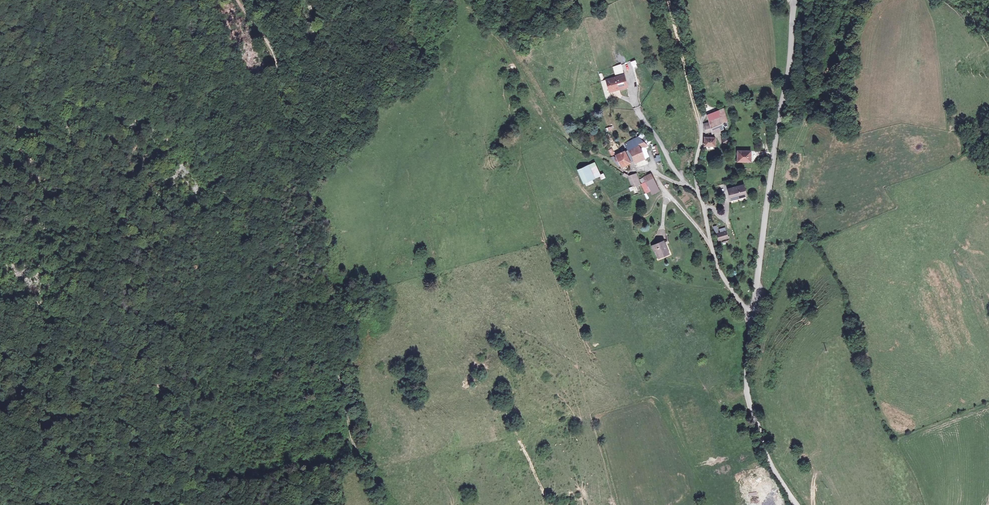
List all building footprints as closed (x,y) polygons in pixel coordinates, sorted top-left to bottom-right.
[(620,65),(613,67),(615,73),(622,71),(620,65)] [(624,74),(605,79),(609,94),(629,89),(624,74)] [(725,107),(707,113),(713,136),(727,132),(724,124),(729,122),(725,107)] [(630,150),(617,154),(624,168),(650,157),(648,146),(653,139),(644,131),(640,136),(628,140),(630,150)] [(717,138),(704,137),(703,147),(717,148),(717,138)] [(752,151),(736,151),(736,163),(752,163),(752,151)] [(595,162),(579,171),(585,184),(602,175),(595,162)] [(637,174),(627,179),(632,190),(641,186),(646,196),(652,193),(653,197),(661,194),(652,173),(639,179),(637,174)] [(744,185),(727,190),(730,202),(747,197),(744,185)] [(729,238),(727,228),(716,231),(719,241),(729,238)] [(665,240),(651,246),(658,261),(672,256),(665,240)] [(744,396),(731,399),(734,408),(746,405),(744,396)]
